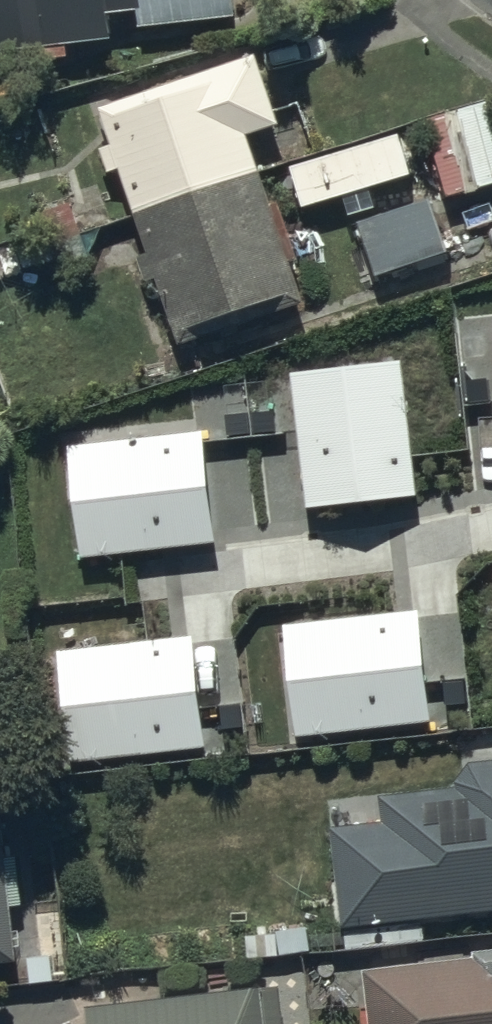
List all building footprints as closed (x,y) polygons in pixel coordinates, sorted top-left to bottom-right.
[(39,61),(40,73),(65,71),(64,58),(111,54),(109,28),(139,25),(140,37),(236,28),(233,0),(0,0),(0,64),(39,61)] [(252,67),(98,121),(108,156),(99,159),(108,186),(118,183),(146,266),(135,269),(144,295),(153,292),(176,358),(301,315),(243,149),(277,138),(252,67)] [(419,211),(361,226),(371,265),(430,250),(419,211)] [(47,248),(18,257),(25,280),(55,271),(58,279),(87,270),(70,215),(39,225),(47,248)] [(483,336),(462,337),(463,356),(484,355),(483,336)] [(399,362),(295,373),(309,502),(413,491),(399,362)] [(274,410),(253,412),(255,431),(275,429),(274,410)] [(249,412),(227,414),(228,434),(251,433),(249,412)] [(201,432),(73,447),(85,552),(213,537),(201,432)] [(417,611),(288,626),(300,732),(430,717),(417,611)] [(192,637),(61,652),(73,759),(204,744),(192,637)] [(465,680),(445,682),(447,705),(467,703),(465,680)] [(241,704),(223,706),(225,728),(243,726),(241,704)] [(471,761),(455,780),(455,785),(380,793),(383,819),(331,825),(342,924),(491,908),(491,759),(471,761)] [(19,959),(10,878),(6,836),(2,802),(0,785),(0,961),(19,959)] [(475,951),(475,955),(364,968),(371,1023),(491,1023),(491,949),(475,951)] [(88,1003),(91,1023),(268,1023),(264,982),(88,1003)]
